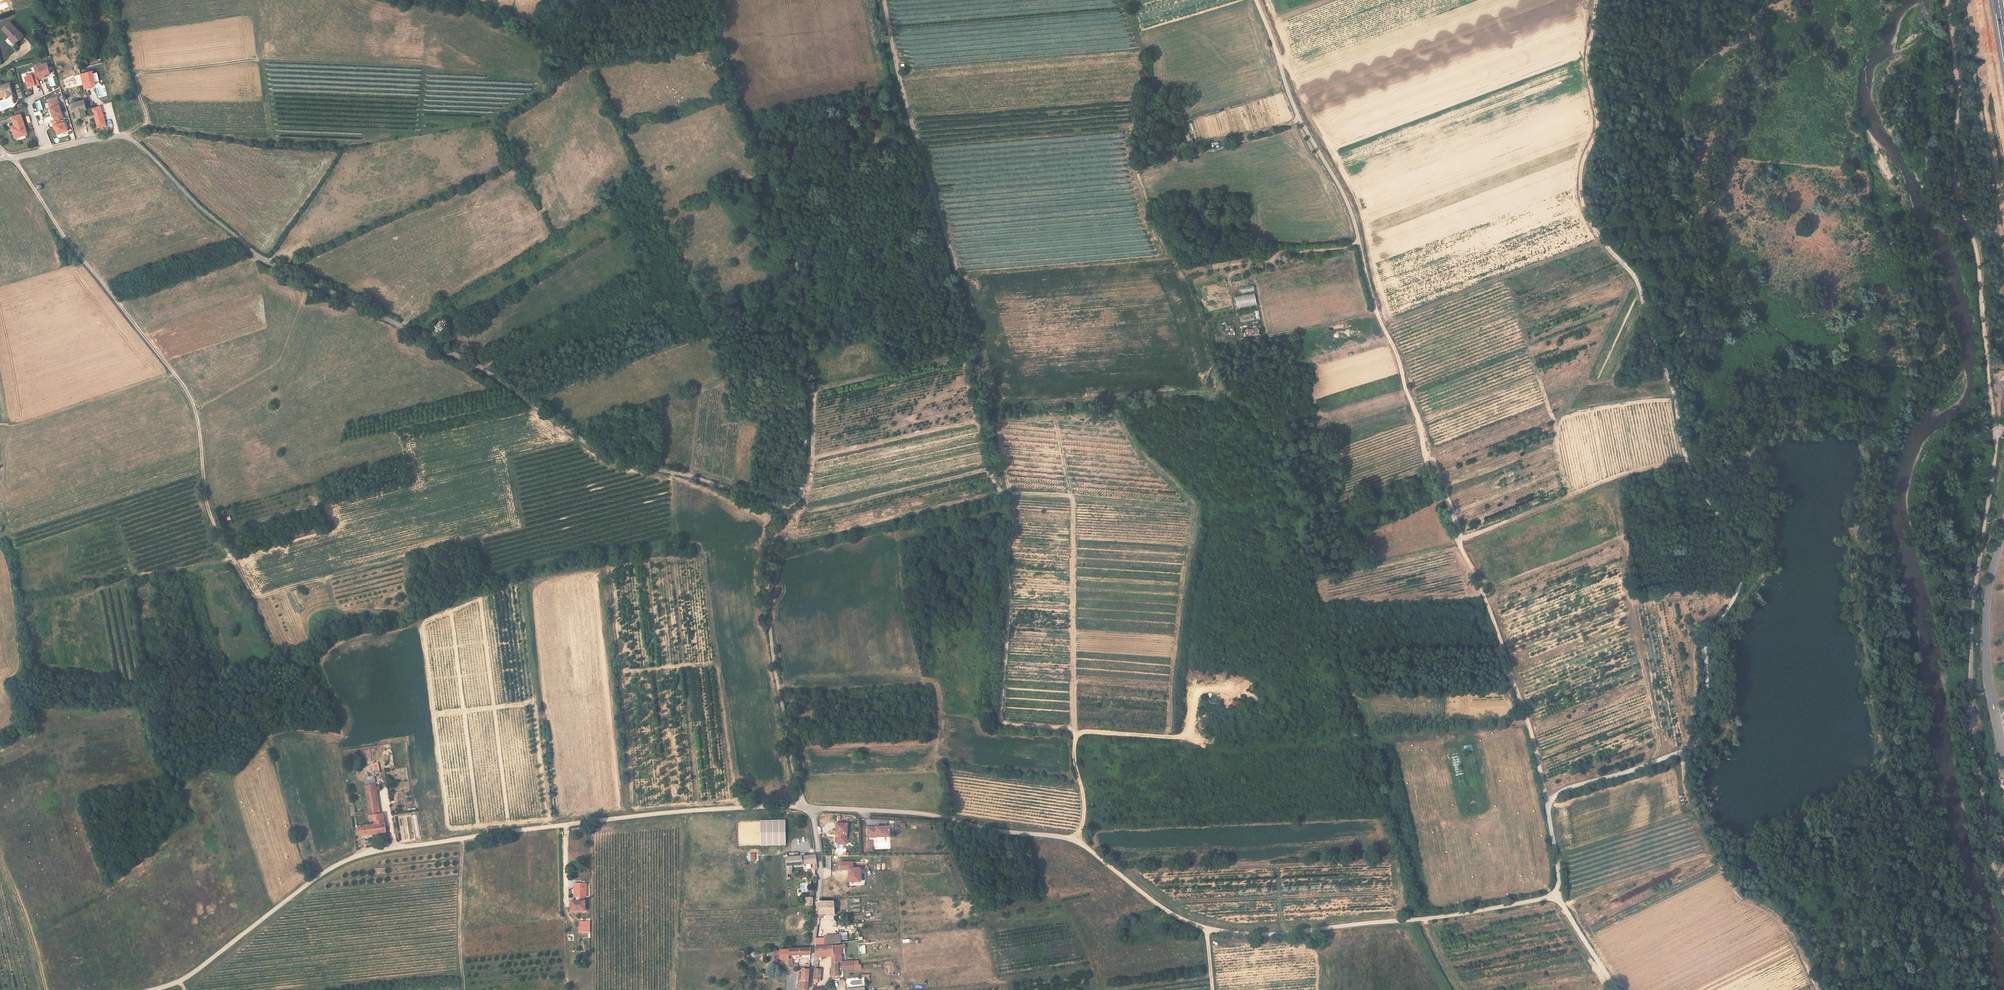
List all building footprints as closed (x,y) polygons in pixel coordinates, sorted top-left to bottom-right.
[(10,48),(22,36),(23,36),(9,22),(1,30),(7,37),(2,42),(5,45),(6,44),(10,48)] [(28,87),(39,84),(38,80),(46,77),(46,75),(50,73),(47,61),(34,65),(36,72),(24,75),(28,87)] [(98,97),(107,95),(104,83),(97,85),(93,70),(80,73),(84,89),(95,86),(98,97)] [(9,96),(5,85),(0,86),(0,99),(9,96)] [(58,97),(47,100),(56,134),(68,131),(58,97)] [(80,111),(84,110),(82,103),(70,107),(74,122),(83,120),(80,111)] [(10,119),(13,127),(11,131),(13,137),(15,138),(23,135),(24,133),(18,115),(10,119)] [(1204,293),(1219,293),(1219,284),(1205,284),(1204,293)] [(1240,288),(1241,294),(1254,290),(1253,285),(1240,288)] [(1235,296),(1237,307),(1257,305),(1255,293),(1235,296)] [(1229,330),(1229,334),(1234,334),(1235,325),(1225,325),(1225,330),(1229,330)] [(1259,327),(1245,329),(1246,336),(1260,334),(1259,327)] [(372,763),(373,774),(380,773),(379,762),(372,763)] [(380,815),(376,782),(365,783),(368,805),(369,814),(370,819),(374,819),(374,824),(370,824),(372,836),(373,837),(374,837),(373,834),(386,832),(384,814),(380,815)] [(369,814),(368,805),(365,805),(366,810),(351,812),(352,816),(369,814)] [(838,841),(838,845),(845,845),(845,841),(845,836),(847,836),(847,821),(847,819),(839,819),(839,821),(836,821),(836,831),(837,831),(837,834),(836,834),(836,839),(837,841),(838,841)] [(867,823),(868,834),(890,832),(890,822),(867,823)] [(373,837),(372,836),(370,824),(360,825),(358,825),(358,828),(360,827),(361,835),(363,834),(363,837),(366,837),(366,838),(373,837)] [(813,870),(817,870),(815,856),(801,857),(802,865),(812,865),(813,870)] [(791,866),(802,865),(801,857),(785,858),(786,873),(791,872),(791,866)] [(862,882),(862,867),(854,867),(854,861),(841,861),(841,870),(849,870),(849,882),(862,882)] [(585,895),(584,881),(573,882),(573,895),(574,895),(574,899),(570,899),(570,909),(584,909),(583,899),(583,895),(585,895)] [(813,896),(805,897),(805,906),(813,906),(813,896)] [(817,912),(833,912),(833,902),(818,901),(817,912)] [(579,922),(588,922),(588,914),(584,914),(584,917),(578,917),(579,922)] [(839,940),(839,933),(815,934),(814,943),(839,940)] [(841,960),(840,949),(839,943),(815,945),(815,955),(833,953),(833,961),(838,961),(838,960),(841,960)] [(858,945),(859,955),(866,954),(865,944),(858,945)] [(789,948),(774,949),(774,960),(789,959),(789,956),(789,948)] [(793,958),(789,958),(789,959),(789,965),(797,966),(798,962),(793,962),(793,958)] [(821,967),(814,966),(812,979),(820,978),(821,967)] [(801,978),(799,978),(798,988),(808,989),(808,981),(809,970),(809,969),(802,969),(802,970),(801,978)]
